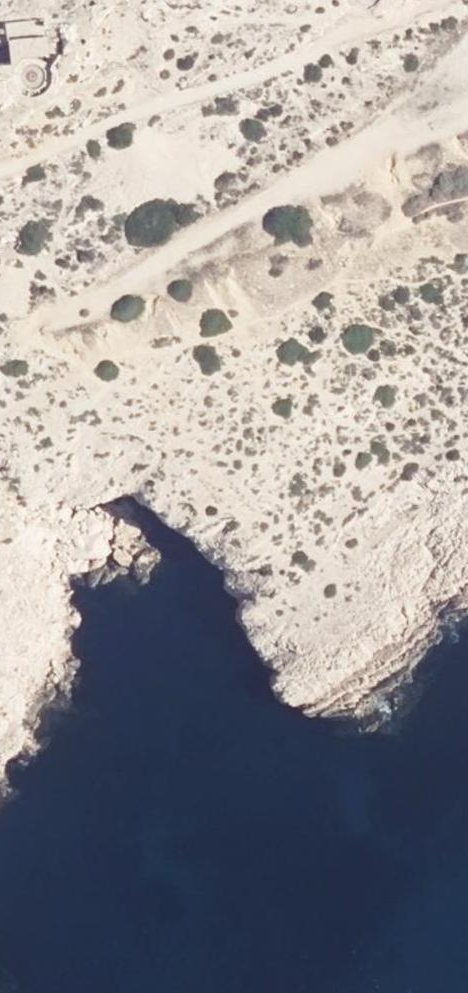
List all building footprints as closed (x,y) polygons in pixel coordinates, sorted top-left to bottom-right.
[(44,26),(6,28),(8,50),(8,61),(16,63),(24,58),(34,56),(41,59),(45,62),(44,26)]
